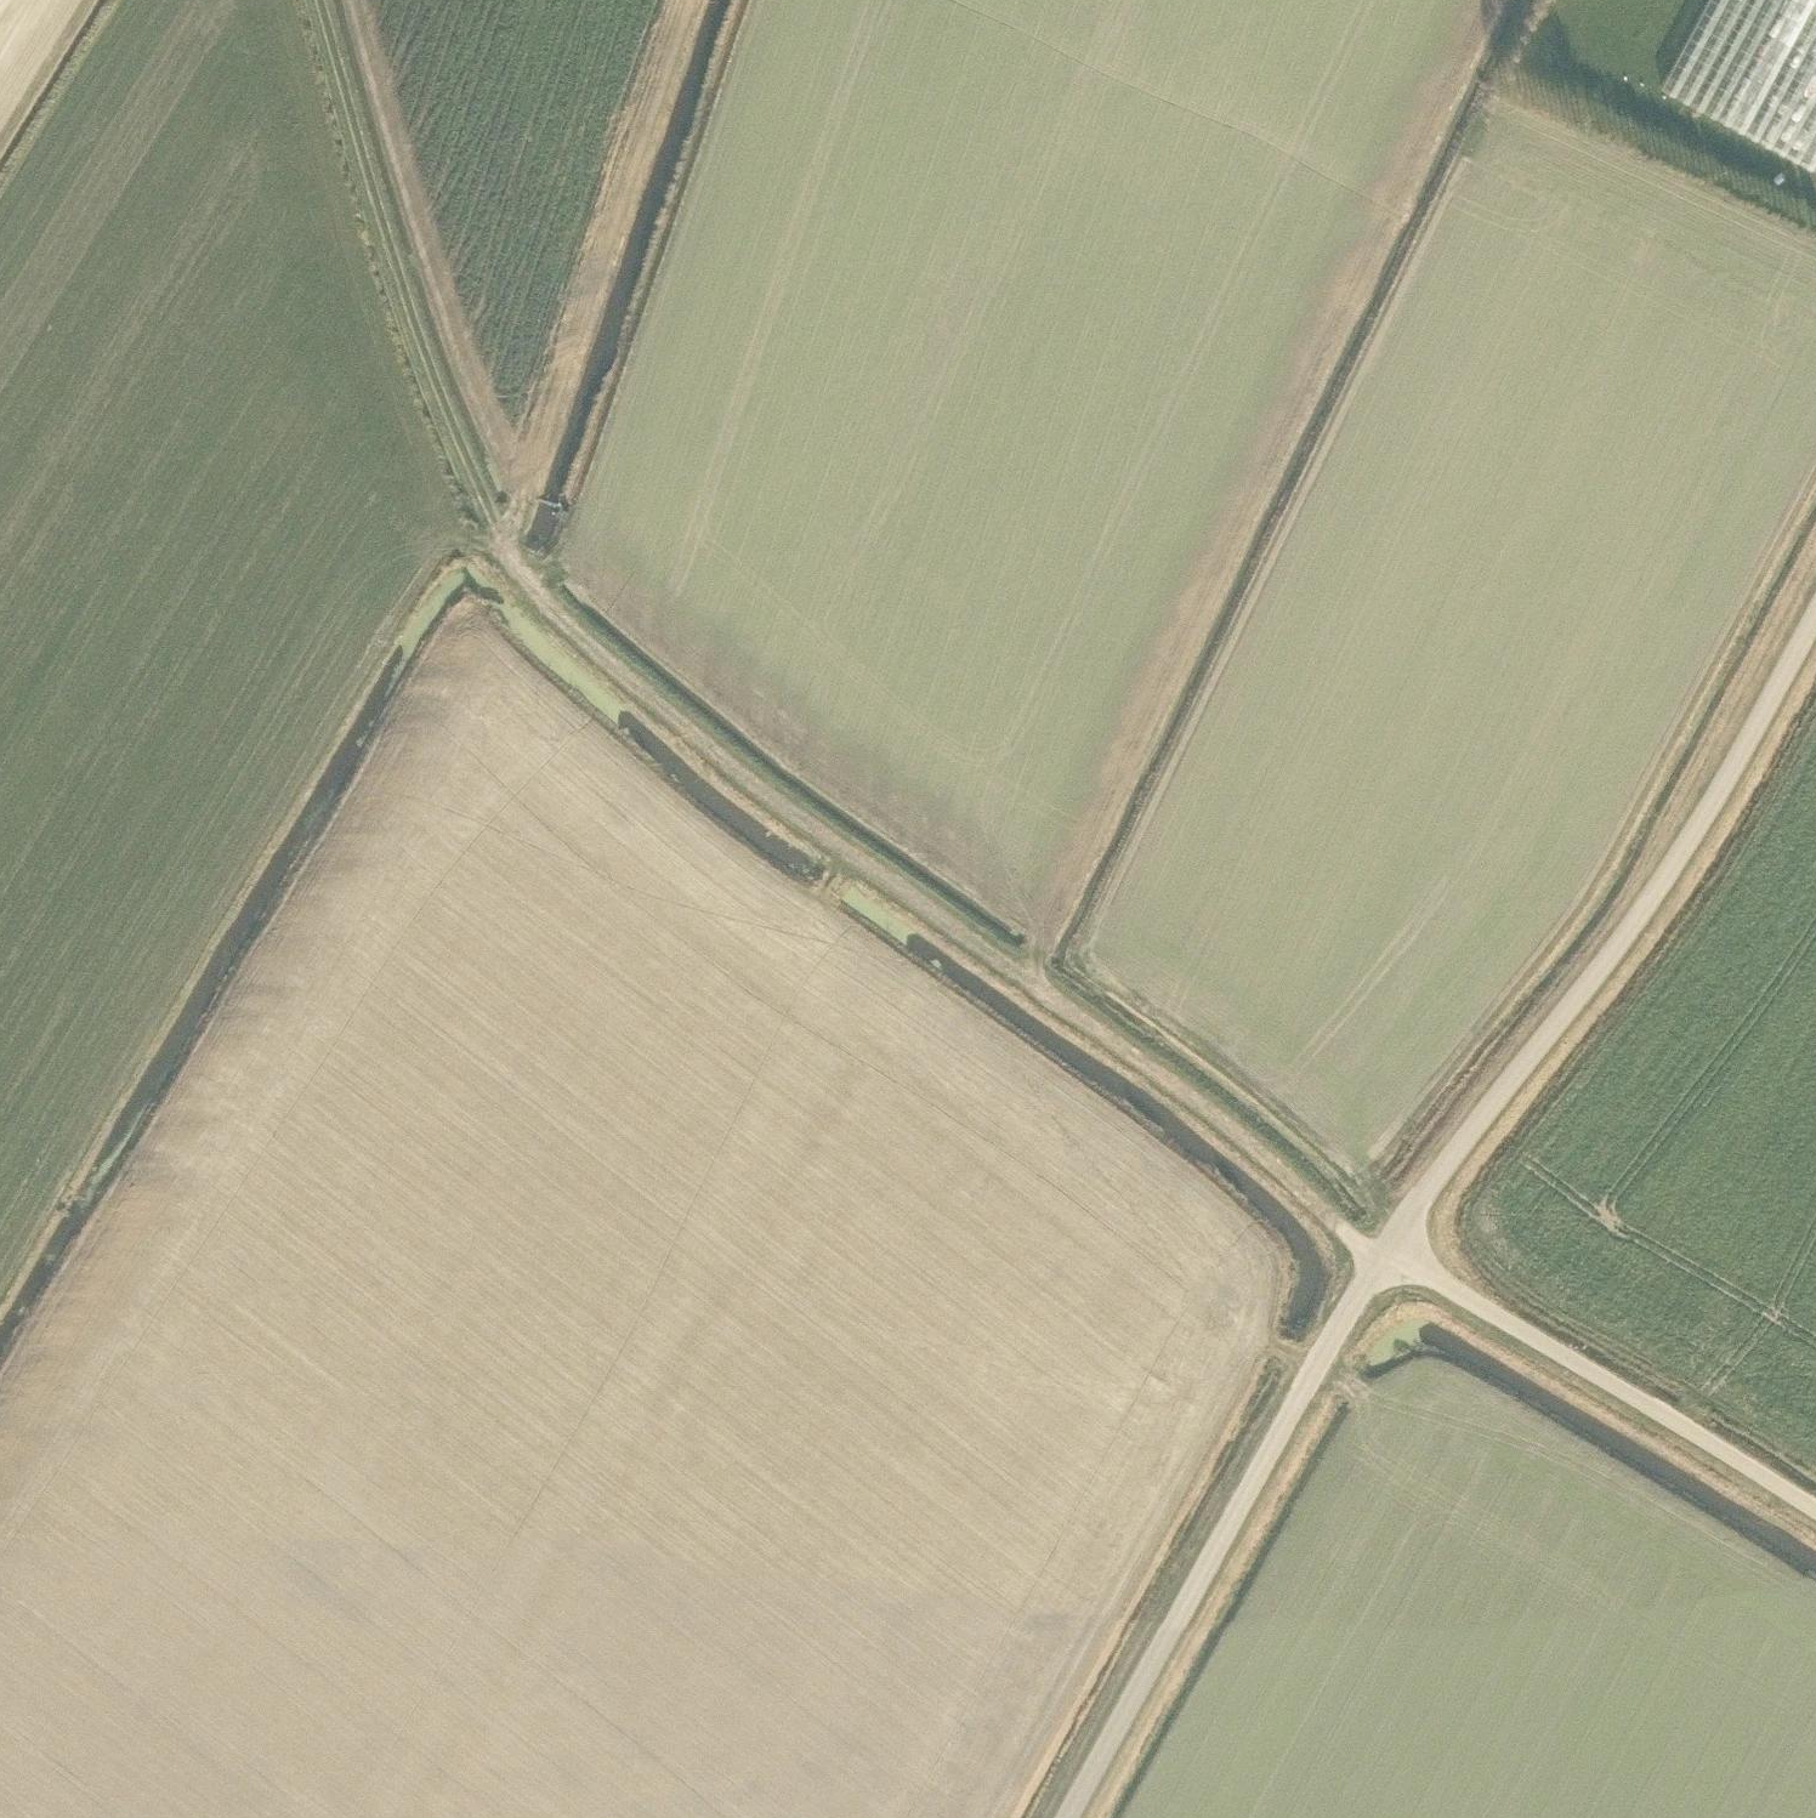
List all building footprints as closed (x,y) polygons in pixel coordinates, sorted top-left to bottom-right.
[(1662,84),(1815,167),(1815,0),(1707,0),(1662,84)]
